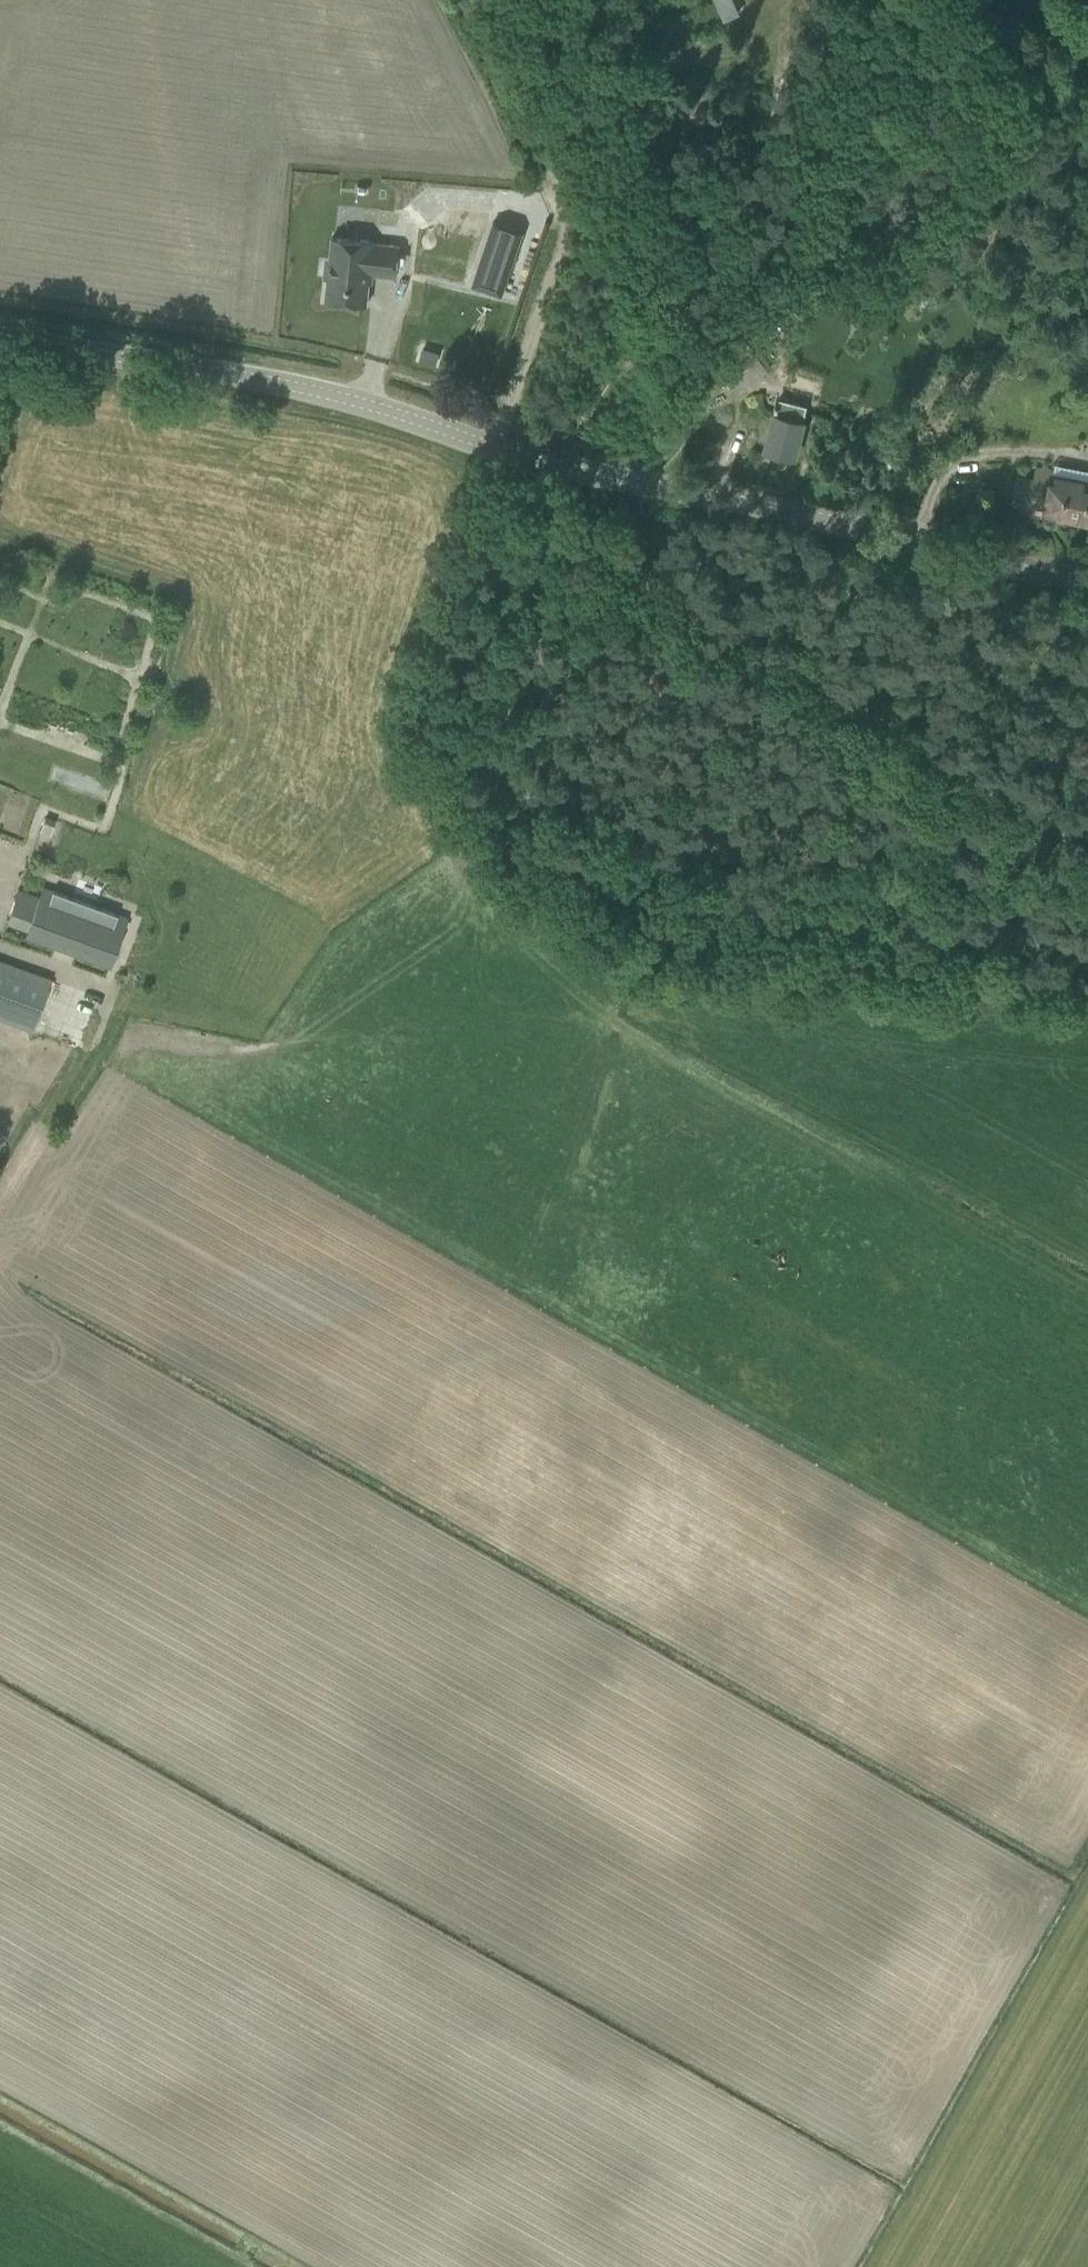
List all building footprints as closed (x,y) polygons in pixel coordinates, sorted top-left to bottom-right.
[(724,20),(740,13),(735,0),(715,0),(724,20)] [(492,222),(471,286),(502,296),(523,232),(492,222)] [(369,273),(396,276),(399,245),(374,242),(374,241),(332,237),(325,300),(366,304),(369,273)] [(423,348),(419,360),(436,365),(439,353),(423,348)] [(768,370),(758,358),(728,380),(737,392),(768,370)] [(772,427),(766,450),(793,457),(799,435),(807,407),(779,399),(772,427)] [(1056,476),(1057,469),(1039,465),(1037,478),(1018,475),(1013,500),(1046,506),(1045,512),(1087,520),(1087,482),(1056,476)] [(35,820),(30,792),(13,795),(18,823),(35,820)] [(6,923),(26,930),(26,932),(112,962),(129,915),(42,885),(38,896),(18,889),(6,923)] [(6,1020),(0,1036),(0,1040),(15,1045),(23,1026),(34,1030),(52,979),(0,960),(0,1018),(6,1020)]
